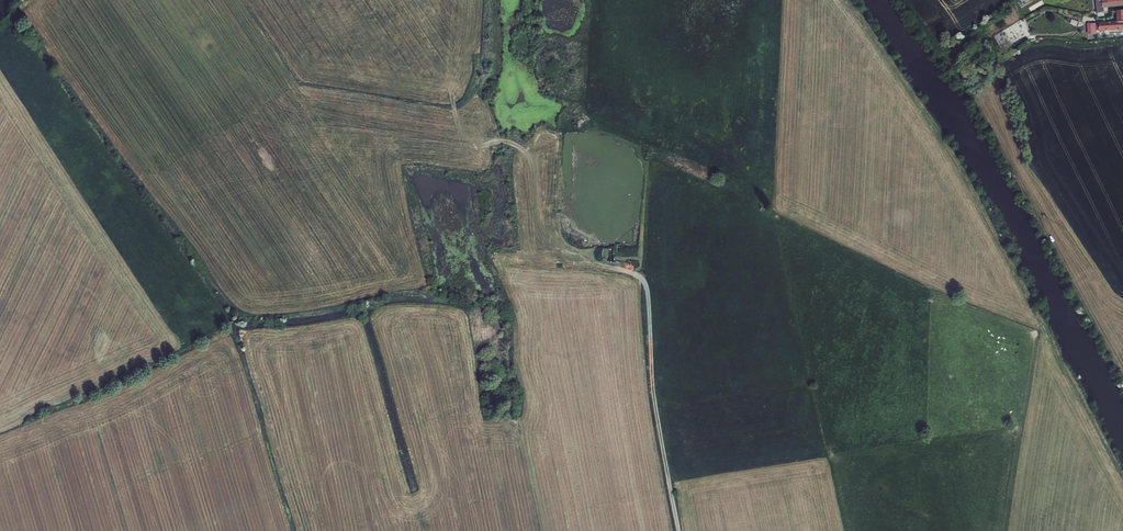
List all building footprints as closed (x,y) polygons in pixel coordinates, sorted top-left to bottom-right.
[(1091,8),(1095,8),(1095,13),(1102,13),(1102,8),(1122,5),(1122,0),(1090,0),(1091,8)] [(1122,29),(1122,10),(1114,11),(1115,22),(1095,23),(1095,30),(1122,29)]
